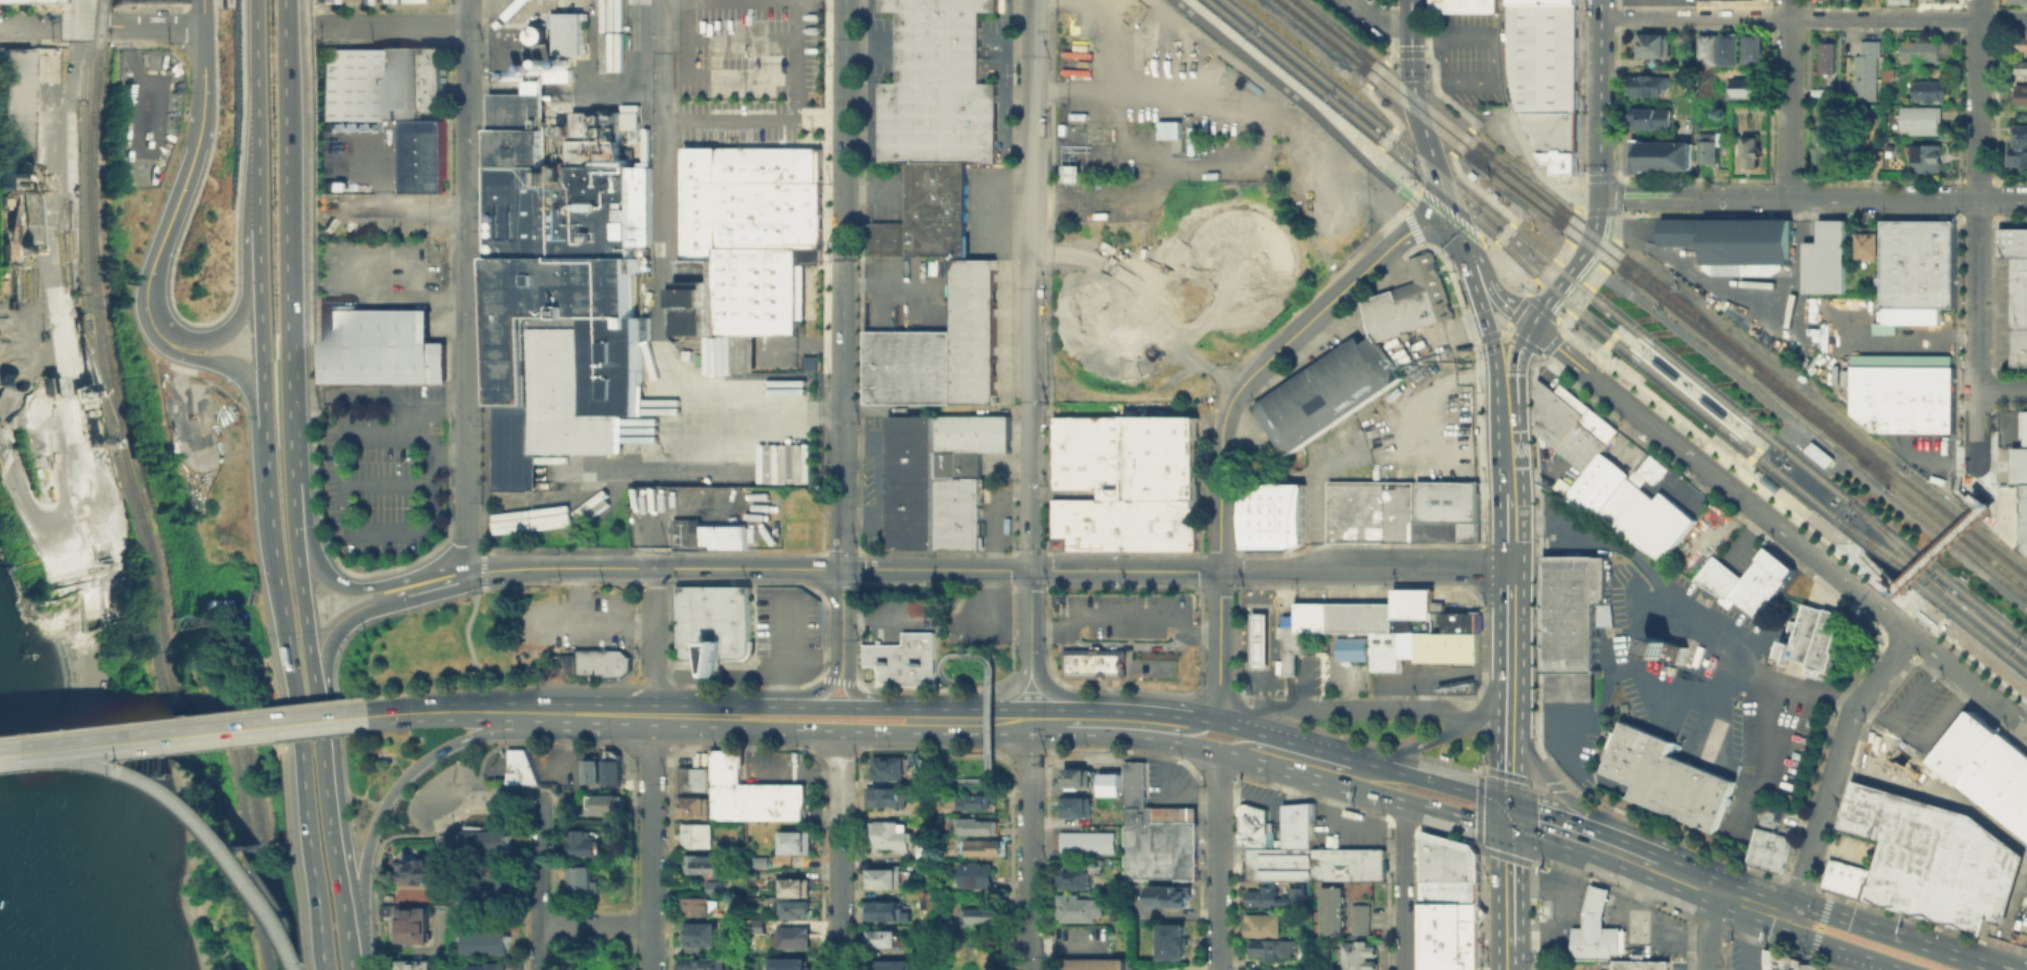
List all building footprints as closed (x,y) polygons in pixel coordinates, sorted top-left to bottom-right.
[(880,10),(880,0),(998,0),(998,11),(980,11),(980,83),(998,83),(997,162),(968,162),(909,162),(880,161),(880,82),(897,82),(897,10),(880,10)] [(1432,11),(1497,11),(1497,0),(1432,0),(1432,11)] [(1538,151),(1545,161),(1554,161),(1554,173),(1576,173),(1578,3),(1511,3),(1510,63),(1510,74),(1512,85),(1514,96),(1515,100),(1519,110),(1528,133),(1538,151)] [(560,11),(588,11),(588,54),(560,53),(560,11)] [(543,43),(547,42),(550,40),(552,37),(552,33),(551,29),(549,26),(546,24),(542,24),(539,25),(536,27),(534,30),(533,34),(534,37),(536,40),(539,42),(543,43)] [(2026,31),(2026,36),(2017,36),(2017,51),(2025,51),(2025,54),(2026,54),(2026,31)] [(1667,33),(1666,56),(1637,56),(1637,32),(1667,33)] [(1721,63),(1721,33),(1742,33),(1742,63),(1721,63)] [(1699,61),(1699,34),(1717,34),(1717,62),(1699,61)] [(1746,61),(1746,34),(1764,34),(1764,61),(1746,61)] [(1834,41),(1834,72),(1820,72),(1820,41),(1834,41)] [(1905,43),(1941,43),(1941,63),(1905,62),(1905,43)] [(1879,101),(1856,101),(1856,68),(1862,68),(1862,44),(1879,44),(1879,101)] [(424,48),(449,47),(450,110),(425,111),(424,48)] [(323,49),(376,48),(377,119),(324,120),(323,49)] [(425,111),(425,118),(404,119),(377,119),(376,48),(424,48),(425,111)] [(557,65),(558,63),(557,61),(557,60),(555,59),(554,58),(552,58),(551,59),(550,60),(549,62),(549,64),(550,65),(551,66),(553,67),(554,67),(556,66),(557,65)] [(570,66),(571,64),(571,62),(570,61),(569,60),(567,59),(565,59),(564,60),(563,61),(562,63),(562,64),(563,66),(564,67),(566,68),(568,67),(569,67),(570,66)] [(2017,60),(2016,79),(2026,79),(2026,60),(2017,60)] [(534,72),(535,70),(534,69),(534,67),(532,66),(531,65),(529,65),(528,66),(527,67),(526,69),(526,71),(527,72),(528,73),(530,74),(531,74),(533,73),(534,72)] [(544,71),(545,70),(545,68),(544,66),(543,65),(541,65),(540,65),(538,65),(537,67),(536,68),(536,70),(537,71),(538,73),(540,73),(542,73),(543,72),(544,71)] [(549,87),(549,164),(559,164),(560,132),(577,132),(577,112),(626,112),(626,111),(643,111),(642,165),(656,165),(656,246),(642,246),(642,316),(648,316),(647,416),(623,415),(623,453),(536,453),(536,491),(491,491),(493,93),(528,93),(528,86),(528,80),(548,80),(548,69),(575,69),(574,81),(549,81),(549,87)] [(524,78),(525,77),(524,75),(524,73),(523,72),(521,72),(519,72),(518,72),(517,74),(516,75),(516,77),(517,78),(518,80),(520,80),(521,80),(523,79),(524,78)] [(1669,75),(1669,95),(1632,94),(1632,75),(1669,75)] [(1732,96),(1732,78),(1756,78),(1756,96),(1732,96)] [(1914,101),(1914,82),(1949,82),(1948,101),(1914,101)] [(1825,86),(1838,86),(1838,98),(1825,98),(1825,86)] [(2018,87),(2026,87),(2026,105),(2021,105),(2021,102),(2018,102),(2018,87)] [(1632,108),(1671,108),(1671,127),(1632,127),(1632,108)] [(1905,135),(1905,110),(1943,110),(1943,135),(1905,135)] [(404,119),(425,118),(448,118),(449,192),(405,192),(404,119)] [(1157,138),(1180,138),(1180,121),(1157,120),(1157,138)] [(2009,131),(2026,131),(2026,165),(2009,165),(2009,131)] [(1699,160),(1700,132),(1719,133),(1718,160),(1699,160)] [(1743,132),(1760,132),(1760,166),(1742,166),(1743,132)] [(1818,165),(1818,137),(1838,137),(1838,165),(1818,165)] [(1632,139),(1693,139),(1693,170),(1641,169),(1641,172),(1632,172),(1632,139)] [(1865,165),(1849,165),(1849,143),(1865,143),(1865,165)] [(689,147),(825,148),(824,265),(802,264),(801,337),(688,336),(689,147)] [(1945,147),(1944,173),(1917,173),(1917,147),(1945,147)] [(968,255),(869,254),(869,221),(908,222),(909,162),(968,162),(968,255)] [(1060,181),(1079,182),(1079,164),(1061,164),(1060,181)] [(1788,263),(1773,274),(1715,274),(1702,268),(1702,245),(1660,245),(1660,217),(1791,218),(1791,263),(1788,263)] [(1845,292),(1804,291),(1804,241),(1818,241),(1818,218),(1846,218),(1845,292)] [(1943,309),(1884,308),(1885,221),(1957,221),(1956,309),(1943,309)] [(1880,228),(1881,234),(1882,234),(1883,258),(1878,258),(1878,262),(1865,262),(1865,258),(1860,258),(1860,233),(1870,233),(1871,228),(1880,228)] [(1999,228),(2026,228),(2026,257),(2013,257),(1999,257),(1999,228)] [(1429,250),(1432,249),(1446,294),(1399,309),(1392,289),(1392,287),(1413,280),(1406,258),(1419,254),(1420,251),(1426,249),(1429,250)] [(2013,257),(2012,366),(2026,366),(2026,257),(2013,257)] [(957,332),(958,259),(1001,259),(1000,403),(957,403),(957,332)] [(1377,341),(1372,334),(1371,335),(1367,322),(1367,321),(1362,299),(1392,289),(1399,309),(1406,331),(1377,341)] [(1399,309),(1446,294),(1454,316),(1440,320),(1406,331),(1399,309)] [(1943,309),(1943,325),(1886,324),(1886,308),(1943,309)] [(325,309),(434,310),(434,342),(450,342),(450,383),(324,382),(325,309)] [(957,403),(867,402),(867,331),(957,332),(957,403)] [(731,371),(752,371),(751,334),(730,335),(731,371)] [(1362,343),(1371,335),(1372,334),(1377,341),(1401,376),(1381,390),(1348,341),(1357,335),(1362,343)] [(1381,390),(1362,402),(1329,354),(1348,341),(1381,390)] [(1362,402),(1343,415),(1310,367),(1329,354),(1362,402)] [(1343,415),(1324,428),(1291,380),(1310,367),(1343,415)] [(1956,368),(1956,434),(1876,433),(1854,415),(1855,367),(1956,368)] [(1324,428),(1306,441),(1290,417),(1272,392),(1291,380),(1324,428)] [(1603,453),(1587,472),(1538,433),(1539,382),(1541,380),(1556,392),(1562,384),(1620,431),(1602,452),(1603,453)] [(1290,417),(1270,431),(1253,406),(1272,392),(1290,417)] [(938,415),(937,549),(890,549),(890,415),(938,415)] [(982,478),(937,478),(938,415),(1011,415),(1011,452),(982,452),(982,478)] [(1055,417),(1200,418),(1199,553),(1054,552),(1054,500),(1099,500),(1099,490),(1054,490),(1055,417)] [(1290,417),(1306,441),(1301,444),(1286,455),(1270,431),(1290,417)] [(2022,446),(2026,446),(2026,483),(2022,483),(2011,483),(2011,446),(2022,446)] [(982,478),(986,478),(986,491),(981,491),(981,549),(937,549),(937,478),(982,478)] [(1414,520),(1414,542),(1327,542),(1327,480),(1414,480),(1414,520)] [(1477,480),(1477,521),(1416,520),(1416,480),(1477,480)] [(1292,549),(1241,548),(1242,481),(1280,482),(1304,482),(1304,542),(1292,549)] [(749,523),(749,549),(676,549),(676,518),(704,518),(704,523),(749,523)] [(1414,520),(1416,520),(1477,521),(1477,542),(1414,542),(1414,520)] [(1731,596),(1745,579),(1770,548),(1797,570),(1758,618),(1731,596)] [(1550,673),(1545,673),(1545,556),(1599,556),(1599,557),(1610,557),(1610,604),(1598,605),(1598,673),(1596,673),(1596,702),(1550,702),(1550,673)] [(1745,579),(1731,596),(1728,599),(1697,581),(1717,556),(1745,579)] [(713,681),(710,680),(709,677),(708,675),(705,658),(682,658),(679,656),(677,653),(676,650),(677,583),(714,584),(750,584),(749,653),(748,656),(745,658),(743,659),(719,659),(717,675),(717,678),(715,680),(713,681)] [(1296,614),(1296,602),(1394,603),(1394,587),(1433,587),(1433,600),(1442,600),(1442,608),(1432,608),(1432,631),(1441,631),(1441,612),(1478,612),(1478,631),(1478,661),(1415,661),(1415,657),(1400,657),(1400,671),(1370,671),(1370,631),(1305,631),(1296,631),(1296,614)] [(1842,613),(1830,651),(1833,652),(1826,672),(1805,665),(1806,662),(1787,656),(1785,663),(1776,660),(1785,634),(1784,629),(1787,620),(1796,623),(1803,603),(1823,610),(1824,607),(1842,613)] [(1252,612),(1268,612),(1268,669),(1251,669),(1252,612)] [(1305,631),(1305,652),(1295,652),(1295,673),(1289,673),(1274,673),(1274,660),(1281,660),(1281,637),(1277,637),(1277,625),(1282,625),(1282,614),(1289,614),(1296,614),(1296,631),(1305,631)] [(935,631),(935,684),(874,684),(874,665),(862,665),(862,643),(903,643),(903,631),(935,631)] [(1367,636),(1367,661),(1337,660),(1337,636),(1367,636)] [(1125,677),(1062,677),(1062,648),(1092,648),(1092,645),(1092,644),(1102,644),(1102,645),(1102,649),(1125,649),(1125,677)] [(621,648),(630,658),(629,669),(621,677),(575,677),(575,672),(556,672),(556,653),(567,653),(567,648),(572,648),(572,653),(574,653),(574,648),(621,648)] [(2007,737),(1965,788),(1933,763),(1974,711),(2007,737)] [(1625,721),(1676,741),(1670,754),(1738,781),(1732,796),(1738,799),(1735,807),(1729,804),(1717,831),(1632,796),(1636,784),(1605,771),(1614,748),(1611,747),(1618,731),(1621,732),(1625,721)] [(2007,737),(2026,753),(2026,837),(1965,788),(2007,737)] [(739,819),(710,819),(711,749),(743,749),(743,765),(739,765),(739,782),(739,819)] [(512,787),(511,787),(511,750),(528,750),(543,786),(528,786),(528,787),(512,787)] [(623,753),(623,783),(608,782),(608,753),(623,753)] [(588,757),(600,757),(600,784),(588,784),(588,757)] [(907,760),(907,782),(878,782),(878,760),(907,760)] [(1196,806),(1195,879),(1123,879),(1123,761),(1144,761),(1144,806),(1196,806)] [(686,791),(686,767),(709,767),(709,791),(686,791)] [(1090,768),(1090,785),(1064,785),(1064,768),(1090,768)] [(1121,795),(1100,795),(1100,772),(1122,772),(1121,795)] [(2025,854),(2004,924),(1989,919),(1985,935),(1865,899),(1869,885),(1882,840),(1838,827),(1853,779),(1971,814),(2025,854)] [(755,819),(739,819),(739,782),(755,782),(755,819)] [(788,783),(788,819),(755,819),(755,782),(788,783)] [(788,819),(788,783),(805,783),(805,806),(801,806),(801,819),(788,819)] [(865,787),(865,807),(906,806),(905,786),(865,787)] [(971,810),(960,810),(960,799),(972,799),(972,798),(992,798),(992,810),(971,810)] [(592,799),(624,799),(624,813),(592,813),(592,799)] [(681,817),(681,799),(708,799),(708,817),(681,817)] [(1063,801),(1092,802),(1091,818),(1063,818),(1063,801)] [(1283,804),(1312,802),(1312,811),(1312,830),(1312,848),(1283,848),(1283,804)] [(1267,809),(1267,821),(1273,821),(1273,825),(1275,825),(1275,838),(1279,838),(1279,848),(1246,848),(1246,844),(1237,844),(1237,832),(1240,832),(1240,814),(1237,814),(1237,808),(1238,806),(1240,804),(1243,803),(1246,803),(1267,809)] [(872,852),(872,822),(913,822),(913,852),(872,852)] [(1002,823),(1002,836),(963,836),(963,822),(1002,823)] [(1790,836),(1779,872),(1745,862),(1756,826),(1790,836)] [(683,848),(683,827),(716,827),(716,849),(683,848)] [(1420,903),(1479,903),(1480,851),(1476,846),(1472,842),(1421,829),(1420,903)] [(469,853),(469,830),(514,830),(513,853),(469,853)] [(593,833),(593,841),(603,841),(603,855),(572,855),(572,841),(579,841),(579,833),(593,833)] [(1063,853),(1063,834),(1118,834),(1118,853),(1063,853)] [(779,835),(813,835),(813,853),(779,853),(779,835)] [(963,842),(1004,842),(1004,857),(963,856),(963,842)] [(1283,848),(1312,848),(1384,848),(1384,859),(1387,859),(1387,864),(1387,869),(1384,869),(1384,879),(1246,879),(1246,848),(1279,848),(1283,848)] [(407,882),(407,868),(406,867),(405,865),(404,862),(405,859),(406,857),(409,855),(411,854),(414,854),(416,855),(418,856),(419,857),(420,859),(444,859),(444,882),(431,882),(431,884),(420,884),(420,882),(407,882)] [(689,877),(689,857),(723,858),(723,877),(689,877)] [(756,867),(756,859),(770,859),(770,867),(756,867)] [(1093,873),(1093,862),(1104,862),(1104,873),(1093,873)] [(995,865),(995,890),(964,890),(964,865),(995,865)] [(904,870),(904,889),(867,889),(867,870),(904,870)] [(572,897),(573,871),(599,871),(599,897),(572,897)] [(1059,890),(1060,872),(1091,872),(1091,890),(1059,890)] [(752,882),(752,873),(768,873),(768,882),(752,882)] [(783,898),(783,880),(808,880),(808,898),(783,898)] [(1583,912),(1591,883),(1610,888),(1603,914),(1602,926),(1583,926),(1583,912)] [(711,896),(711,884),(725,884),(725,896),(711,896)] [(1245,888),(1260,889),(1260,884),(1275,885),(1275,888),(1277,888),(1277,896),(1291,897),(1291,886),(1306,886),(1306,905),(1245,905),(1245,888)] [(1321,886),(1321,934),(1344,934),(1344,886),(1321,886)] [(1191,889),(1191,907),(1154,907),(1154,889),(1191,889)] [(683,916),(683,898),(712,898),(712,916),(683,916)] [(1099,900),(1099,902),(1106,902),(1106,915),(1099,915),(1099,921),(1059,921),(1059,900),(1099,900)] [(804,920),(778,920),(778,902),(812,902),(812,914),(804,914),(804,920)] [(1352,903),(1352,934),(1370,934),(1370,903),(1352,903)] [(1420,903),(1420,969),(1463,969),(1463,920),(1479,920),(1479,910),(1479,903),(1420,903)] [(867,904),(910,905),(910,922),(867,922),(867,904)] [(398,942),(433,942),(433,907),(399,907),(398,942)] [(964,925),(964,910),(1001,911),(1001,926),(964,925)] [(1244,935),(1244,912),(1279,912),(1279,935),(1244,935)] [(763,919),(749,918),(749,931),(762,931),(763,919)] [(1463,920),(1463,969),(1479,969),(1479,925),(1479,920),(1463,920)] [(1158,958),(1158,923),(1184,923),(1184,958),(1158,958)] [(690,945),(690,924),(719,924),(719,945),(690,945)] [(1572,926),(1571,958),(1599,958),(1611,958),(1611,953),(1619,953),(1619,951),(1624,951),(1624,947),(1624,929),(1619,929),(1619,927),(1602,926),(1583,926),(1572,926)] [(817,928),(817,947),(778,947),(778,928),(817,928)] [(471,953),(471,931),(517,931),(516,953),(471,953)] [(868,932),(901,932),(901,936),(906,936),(906,947),(868,947),(868,932)] [(1291,951),(1291,956),(1278,956),(1278,959),(1262,958),(1262,954),(1247,954),(1248,937),(1296,938),(1296,951),(1291,951)] [(1378,960),(1378,969),(1368,969),(1343,969),(1343,941),(1369,941),(1369,945),(1378,945),(1378,955),(1368,955),(1368,960),(1378,960)] [(1801,962),(1801,969),(1765,969),(1765,947),(1801,958),(1801,962)] [(722,958),(722,969),(682,969),(682,957),(722,958)] [(809,966),(809,969),(769,969),(769,957),(805,957),(805,966),(809,966)] [(436,958),(436,969),(395,969),(395,958),(436,958)] [(910,960),(877,959),(877,969),(910,969),(910,960)] [(1667,959),(1667,969),(1612,969),(1612,959),(1643,959),(1667,959)] [(513,962),(513,969),(476,969),(476,964),(494,964),(494,961),(513,962)] [(1126,961),(1126,969),(1068,969),(1068,961),(1126,961)] [(1823,967),(1823,969),(1801,969),(1801,962),(1811,962),(1823,967)]
